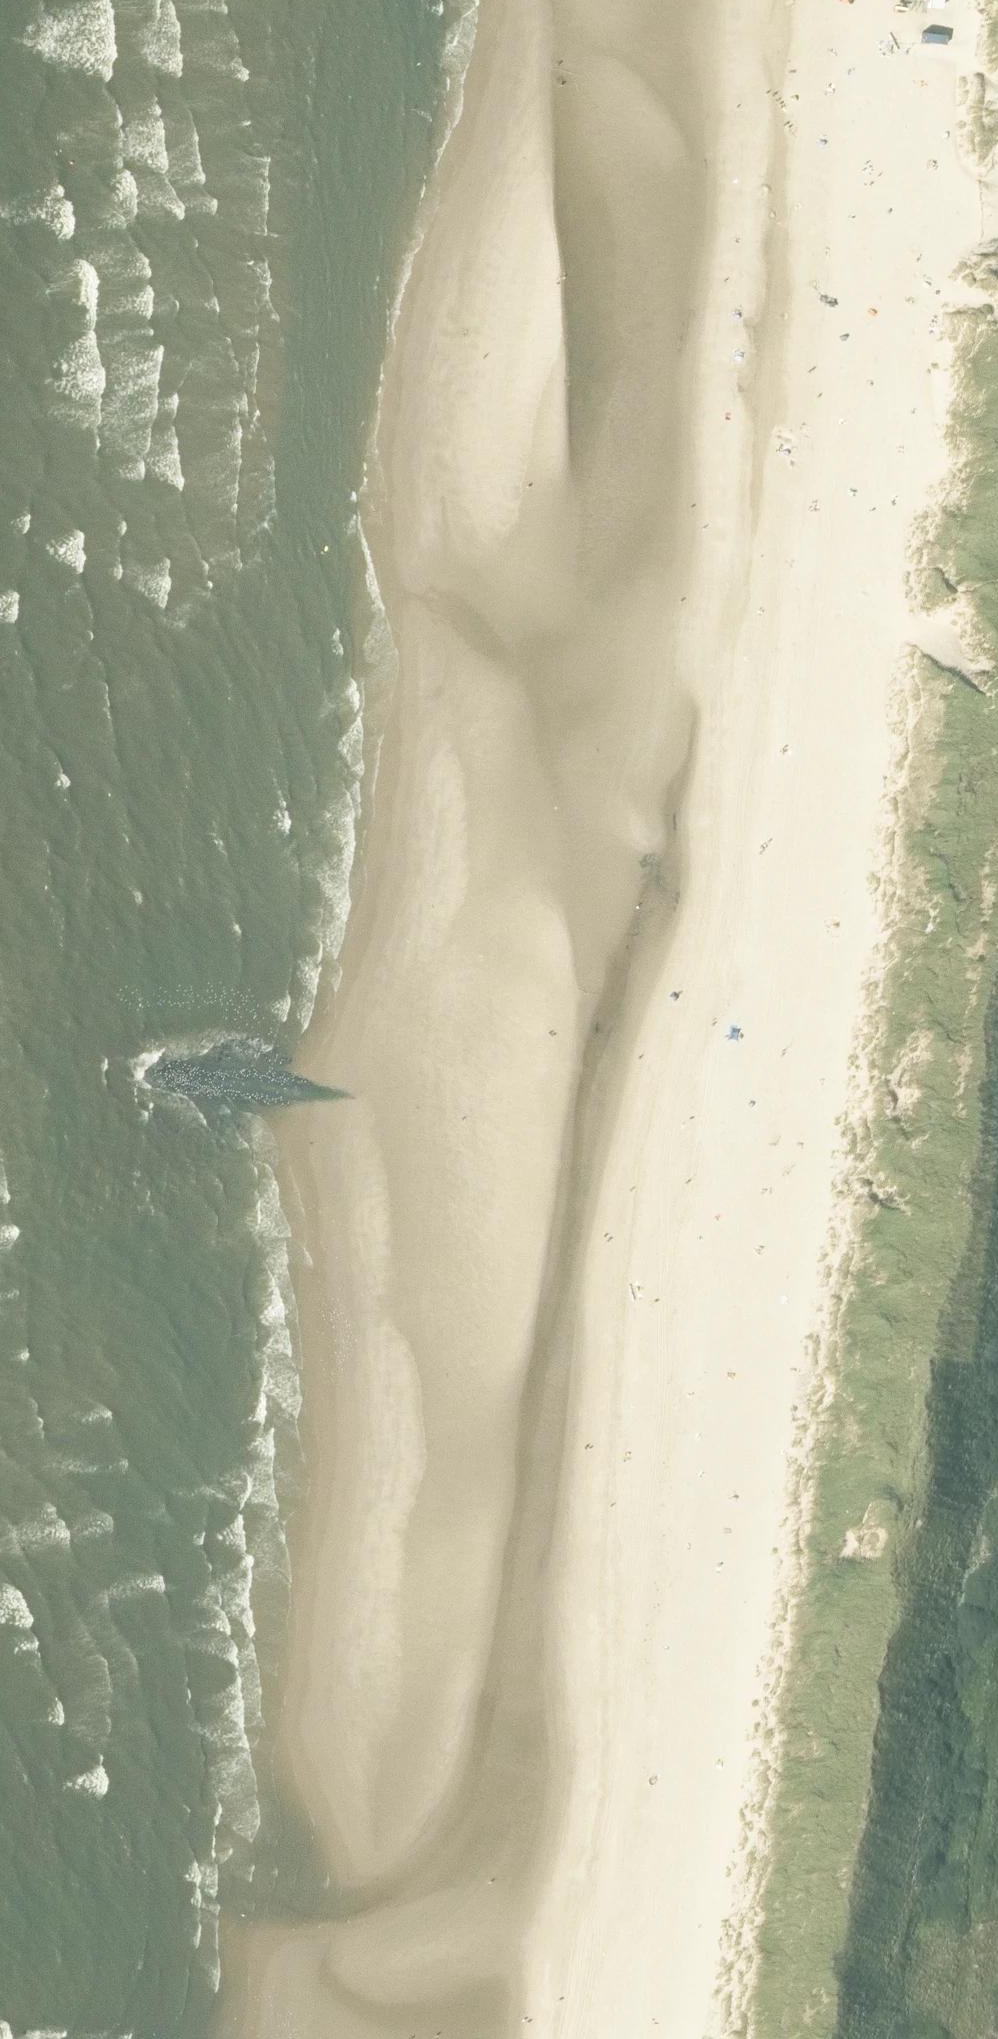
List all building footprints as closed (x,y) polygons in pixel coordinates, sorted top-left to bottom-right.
[(926,9),(939,10),(941,0),(927,0),(926,9)]
